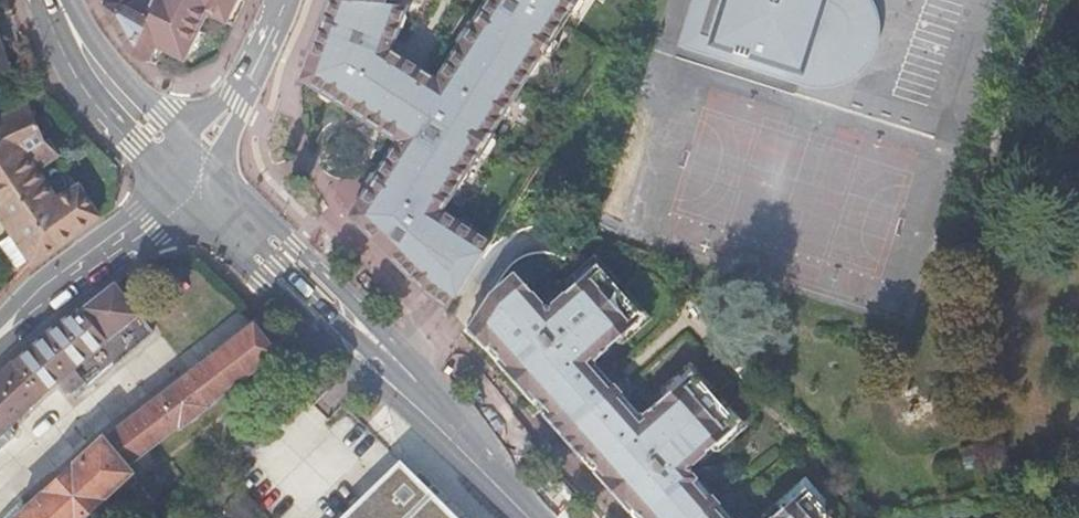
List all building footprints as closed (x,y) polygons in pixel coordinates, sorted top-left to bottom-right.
[(128,51),(151,1),(150,0),(133,0),(125,7),(121,5),(102,5),(128,51)] [(151,1),(128,51),(148,60),(154,47),(181,60),(183,57),(196,30),(204,13),(223,22),(234,0),(151,0),(151,1)] [(242,0),(234,0),(223,22),(231,25),(243,0),(242,0)] [(299,77),(304,81),(317,89),(331,98),(340,104),(341,105),(344,100),(364,112),(382,124),(404,139),(390,160),(385,157),(384,158),(379,167),(376,172),(367,186),(354,212),(372,239),(387,255),(421,289),(429,295),(437,301),(448,308),(451,304),(473,271),(491,243),(470,230),(456,221),(440,211),(438,210),(464,168),(473,154),(477,156),(492,132),(488,130),(497,115),(506,101),(525,73),(533,59),(538,52),(541,55),(542,54),(552,38),(568,13),(577,0),(486,0),(472,21),(457,45),(446,61),(445,62),(450,65),(436,87),(415,73),(396,61),(385,53),(387,47),(390,37),(400,11),(404,1),(400,1),(380,0),(378,0),(327,0),(299,77)] [(568,13),(571,15),(575,14),(582,3),(581,0),(577,0),(568,13)] [(676,45),(780,78),(805,85),(816,86),(827,86),(839,83),(848,79),(858,74),(866,66),(873,58),(878,48),(881,39),(882,28),(881,20),(880,13),(876,1),(876,0),(690,0),(676,45)] [(403,13),(400,11),(390,37),(394,39),(397,37),(405,16),(403,13)] [(457,45),(472,21),(466,17),(451,41),(457,45)] [(204,34),(196,30),(183,57),(190,61),(204,34)] [(558,42),(552,38),(542,54),(547,58),(558,42)] [(537,61),(533,59),(525,73),(528,74),(532,74),(538,64),(537,61)] [(416,70),(415,73),(436,87),(450,65),(445,62),(446,61),(435,78),(420,69),(416,70)] [(362,116),(364,112),(344,100),(341,105),(340,104),(340,105),(358,116),(362,116)] [(510,103),(506,101),(497,115),(501,117),(504,116),(510,107),(510,103)] [(0,241),(0,277),(6,286),(21,271),(54,247),(102,216),(81,183),(58,196),(47,179),(65,167),(47,140),(43,142),(25,102),(0,113),(0,217),(11,234),(0,241)] [(383,157),(384,158),(385,157),(390,160),(404,139),(382,124),(380,127),(381,131),(395,140),(383,157)] [(499,136),(492,132),(477,156),(483,160),(499,136)] [(467,170),(464,168),(438,210),(440,211),(449,197),(454,197),(468,174),(467,170)] [(564,282),(567,285),(586,267),(593,274),(600,268),(614,283),(618,280),(592,251),(564,277),(564,282)] [(479,345),(480,346),(483,344),(496,357),(494,360),(499,365),(523,392),(528,398),(530,397),(541,409),(543,411),(541,412),(543,414),(544,412),(550,419),(548,420),(559,432),(565,439),(572,447),(574,445),(580,452),(578,453),(579,455),(581,453),(594,467),(592,469),(594,471),(623,505),(626,508),(628,507),(638,517),(733,517),(689,469),(689,463),(709,445),(729,427),(723,419),(730,413),(716,398),(709,391),(696,376),(689,382),(682,374),(662,393),(647,407),(647,412),(636,410),(632,413),(625,405),(629,401),(614,386),(593,362),(593,351),(598,351),(613,337),(633,318),(627,311),(634,305),(621,291),(614,283),(600,268),(593,274),(586,267),(567,285),(549,301),(541,301),(512,269),(488,291),(467,322),(464,327),(473,335),(474,334),(481,342),(479,345)] [(0,370),(0,430),(31,402),(38,395),(58,379),(73,398),(151,335),(109,283),(76,311),(55,324),(51,327),(11,363),(9,361),(0,370)] [(625,287),(621,291),(634,305),(627,311),(633,318),(613,337),(617,341),(622,341),(649,315),(625,287)] [(15,517),(78,517),(129,472),(124,467),(176,427),(178,430),(207,407),(205,404),(272,352),(250,324),(102,442),(16,517),(15,517)] [(659,389),(662,393),(682,374),(689,382),(696,376),(709,391),(713,387),(688,359),(660,384),(659,389)] [(720,395),(716,398),(730,413),(723,419),(729,427),(709,445),(712,448),(717,449),(745,423),(720,395)] [(334,517),(459,517),(398,456),(334,517)] [(761,517),(763,517),(803,485),(824,507),(825,497),(804,473),(759,510),(758,515),(761,517)] [(831,516),(824,507),(803,485),(763,517),(831,517),(831,516)]
